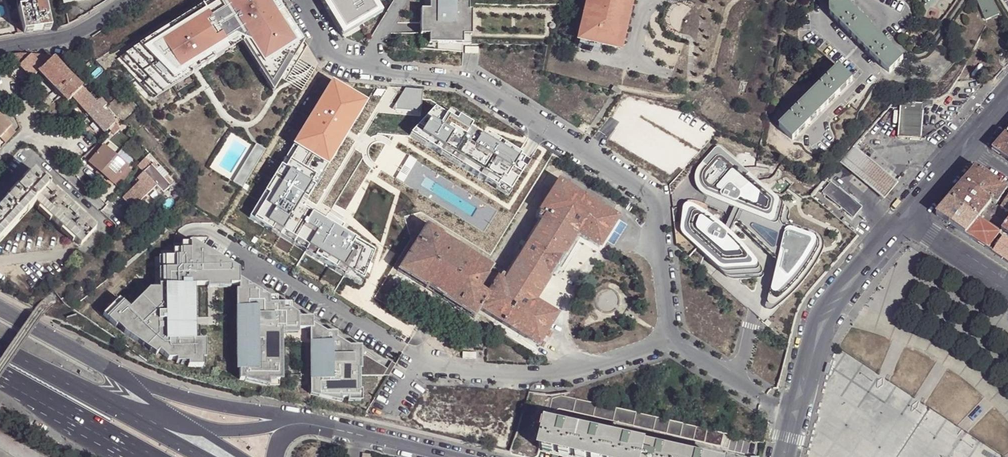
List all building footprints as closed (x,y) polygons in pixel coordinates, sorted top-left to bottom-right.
[(19,9),(35,6),(35,3),(34,0),(17,0),(19,9)] [(126,50),(158,85),(220,45),(217,41),(232,30),(247,36),(253,44),(251,49),(255,49),(262,58),(258,65),(281,72),(303,35),(281,0),(212,0),(171,27),(168,22),(164,24),(167,29),(146,42),(143,38),(126,50)] [(168,22),(171,27),(212,0),(202,0),(168,22)] [(376,7),(344,26),(328,0),(322,0),(341,32),(381,8),(377,0),(371,0),(376,7)] [(344,26),(376,7),(371,0),(328,0),(344,26)] [(430,5),(421,5),(420,45),(462,49),(462,40),(471,40),(472,6),(469,6),(469,0),(430,0),(430,5)] [(579,35),(617,43),(627,0),(587,0),(579,35)] [(831,10),(890,69),(904,54),(850,1),(850,0),(830,0),(831,10)] [(996,0),(994,0),(992,1),(991,0),(981,0),(987,15),(999,10),(996,0)] [(51,29),(46,5),(42,5),(35,6),(19,9),(22,23),(24,33),(32,32),(51,29)] [(16,24),(18,34),(24,33),(22,23),(16,24)] [(164,24),(143,38),(146,42),(167,29),(164,24)] [(241,38),(258,65),(262,58),(255,49),(251,49),(253,44),(247,36),(232,30),(217,41),(220,45),(158,85),(126,50),(119,53),(156,92),(223,48),(226,41),(235,35),(241,38)] [(317,60),(303,35),(281,72),(301,86),(317,60)] [(20,48),(11,49),(32,72),(38,67),(53,51),(48,50),(20,48)] [(53,51),(38,67),(67,97),(72,92),(81,82),(67,68),(56,54),(53,51)] [(840,63),(780,123),(794,136),(854,77),(840,63)] [(273,87),(281,72),(258,65),(273,87)] [(96,98),(81,82),(72,92),(106,126),(110,122),(114,127),(119,123),(113,116),(102,104),(96,98)] [(107,99),(101,93),(96,98),(102,104),(107,99)] [(900,102),(897,137),(920,139),(923,103),(900,102)] [(7,138),(17,127),(12,122),(13,120),(0,108),(0,132),(7,138)] [(1007,160),(1007,136),(1005,134),(992,150),(1007,160)] [(101,137),(84,152),(91,157),(105,141),(101,137)] [(256,140),(250,151),(258,156),(265,145),(256,140)] [(105,141),(91,157),(115,178),(129,161),(134,154),(123,144),(117,151),(105,141)] [(769,184),(717,141),(713,144),(699,162),(710,170),(705,177),(701,180),(701,182),(701,185),(708,190),(699,209),(695,207),(691,209),(688,224),(688,230),(719,259),(733,229),(737,220),(738,220),(780,263),(770,298),(770,303),(771,304),(775,304),(781,301),(792,286),(809,262),(822,242),(819,237),(816,235),(793,225),(792,230),(786,229),(790,213),(790,210),(789,208),(766,187),(769,184)] [(853,147),(840,162),(845,166),(860,179),(882,198),(895,183),(873,165),(853,147)] [(233,178),(242,184),(258,156),(250,151),(233,178)] [(152,160),(146,153),(140,161),(146,167),(138,174),(141,176),(123,192),(133,203),(158,180),(164,188),(170,182),(172,176),(167,171),(169,169),(161,160),(158,162),(154,158),(152,160)] [(129,161),(115,178),(122,183),(136,166),(129,161)] [(461,165),(447,187),(464,198),(478,175),(461,165)] [(7,197),(22,210),(34,198),(50,181),(34,167),(7,197)] [(974,168),(962,183),(994,205),(1005,189),(974,168)] [(478,304),(480,304),(538,340),(557,310),(535,296),(549,274),(550,274),(564,252),(563,252),(577,229),(599,243),(618,213),(559,176),(540,205),(542,207),(539,211),(543,214),(508,271),(503,268),(499,274),(498,273),(491,284),(488,289),(478,304)] [(50,181),(34,198),(57,219),(73,202),(50,181)] [(948,198),(976,218),(980,212),(1002,227),(1007,219),(1007,215),(998,208),(994,205),(962,183),(948,198)] [(835,192),(837,190),(829,184),(821,193),(849,216),(855,209),(835,192)] [(464,198),(447,187),(443,193),(432,210),(427,218),(426,220),(443,230),(464,198)] [(432,210),(443,193),(437,188),(426,205),(428,207),(432,210)] [(860,209),(837,190),(835,192),(855,209),(849,216),(852,219),(860,209)] [(998,208),(1007,215),(1007,194),(998,208)] [(22,210),(7,197),(0,204),(0,234),(22,210)] [(934,214),(1007,263),(1007,262),(1007,241),(997,234),(998,233),(976,218),(948,198),(934,214)] [(97,224),(73,202),(57,219),(81,240),(97,224)] [(422,215),(427,218),(432,210),(428,207),(422,215)] [(980,212),(976,218),(998,233),(1000,230),(1002,227),(980,212)] [(1002,227),(1000,230),(1007,236),(1007,219),(1002,227)] [(443,231),(443,230),(426,220),(397,265),(474,314),(480,304),(478,304),(488,289),(479,283),(483,278),(493,262),(443,231)] [(762,263),(733,229),(719,259),(745,282),(763,282),(765,279),(766,275),(765,269),(762,263)] [(228,281),(238,281),(237,274),(238,266),(225,259),(220,259),(220,255),(214,255),(214,252),(209,252),(203,252),(203,246),(191,238),(189,240),(181,240),(181,246),(173,246),(173,253),(164,253),(164,282),(158,282),(158,285),(148,285),(145,288),(149,292),(132,309),(128,305),(118,294),(102,311),(114,323),(115,321),(119,317),(127,324),(123,329),(136,338),(140,334),(158,349),(167,357),(175,357),(180,357),(180,353),(187,352),(187,361),(187,364),(202,364),(201,338),(190,338),(190,321),(184,322),(184,314),(190,314),(190,306),(184,306),(184,292),(190,291),(189,282),(207,281),(207,278),(228,278),(228,281)] [(355,246),(362,252),(365,246),(358,241),(355,246)] [(269,294),(237,274),(238,281),(238,303),(238,351),(239,376),(245,376),(245,374),(279,371),(279,347),(279,342),(275,342),(274,330),(282,330),(282,327),(282,322),(298,324),(308,325),(308,317),(290,306),(282,306),(280,300),(270,300),(269,294)] [(491,284),(483,278),(479,283),(488,289),(491,284)] [(149,292),(145,288),(128,305),(132,309),(149,292)] [(127,324),(119,317),(115,321),(123,329),(127,324)] [(326,328),(312,320),(312,372),(312,391),(331,396),(332,390),(341,391),(341,395),(347,395),(347,391),(353,392),(353,395),(359,395),(359,352),(349,352),(349,342),(336,334),(326,328)] [(158,349),(140,334),(136,338),(142,342),(144,341),(149,346),(148,347),(154,352),(158,349)] [(359,342),(349,342),(349,352),(359,352),(359,342)] [(776,377),(785,349),(771,344),(761,373),(776,377)] [(180,357),(175,357),(175,360),(180,360),(180,361),(187,361),(187,352),(180,353),(180,357)] [(245,374),(245,376),(245,378),(261,380),(280,379),(279,371),(245,374)] [(426,389),(425,421),(493,423),(494,391),(426,389)] [(341,391),(332,390),(331,396),(341,398),(341,395),(341,391)] [(558,405),(728,444),(731,432),(562,392),(552,394),(549,406),(546,419),(550,417),(552,410),(555,408),(558,405)] [(546,419),(540,444),(594,456),(707,456),(546,419)] [(0,448),(0,456),(14,456),(0,448)]
